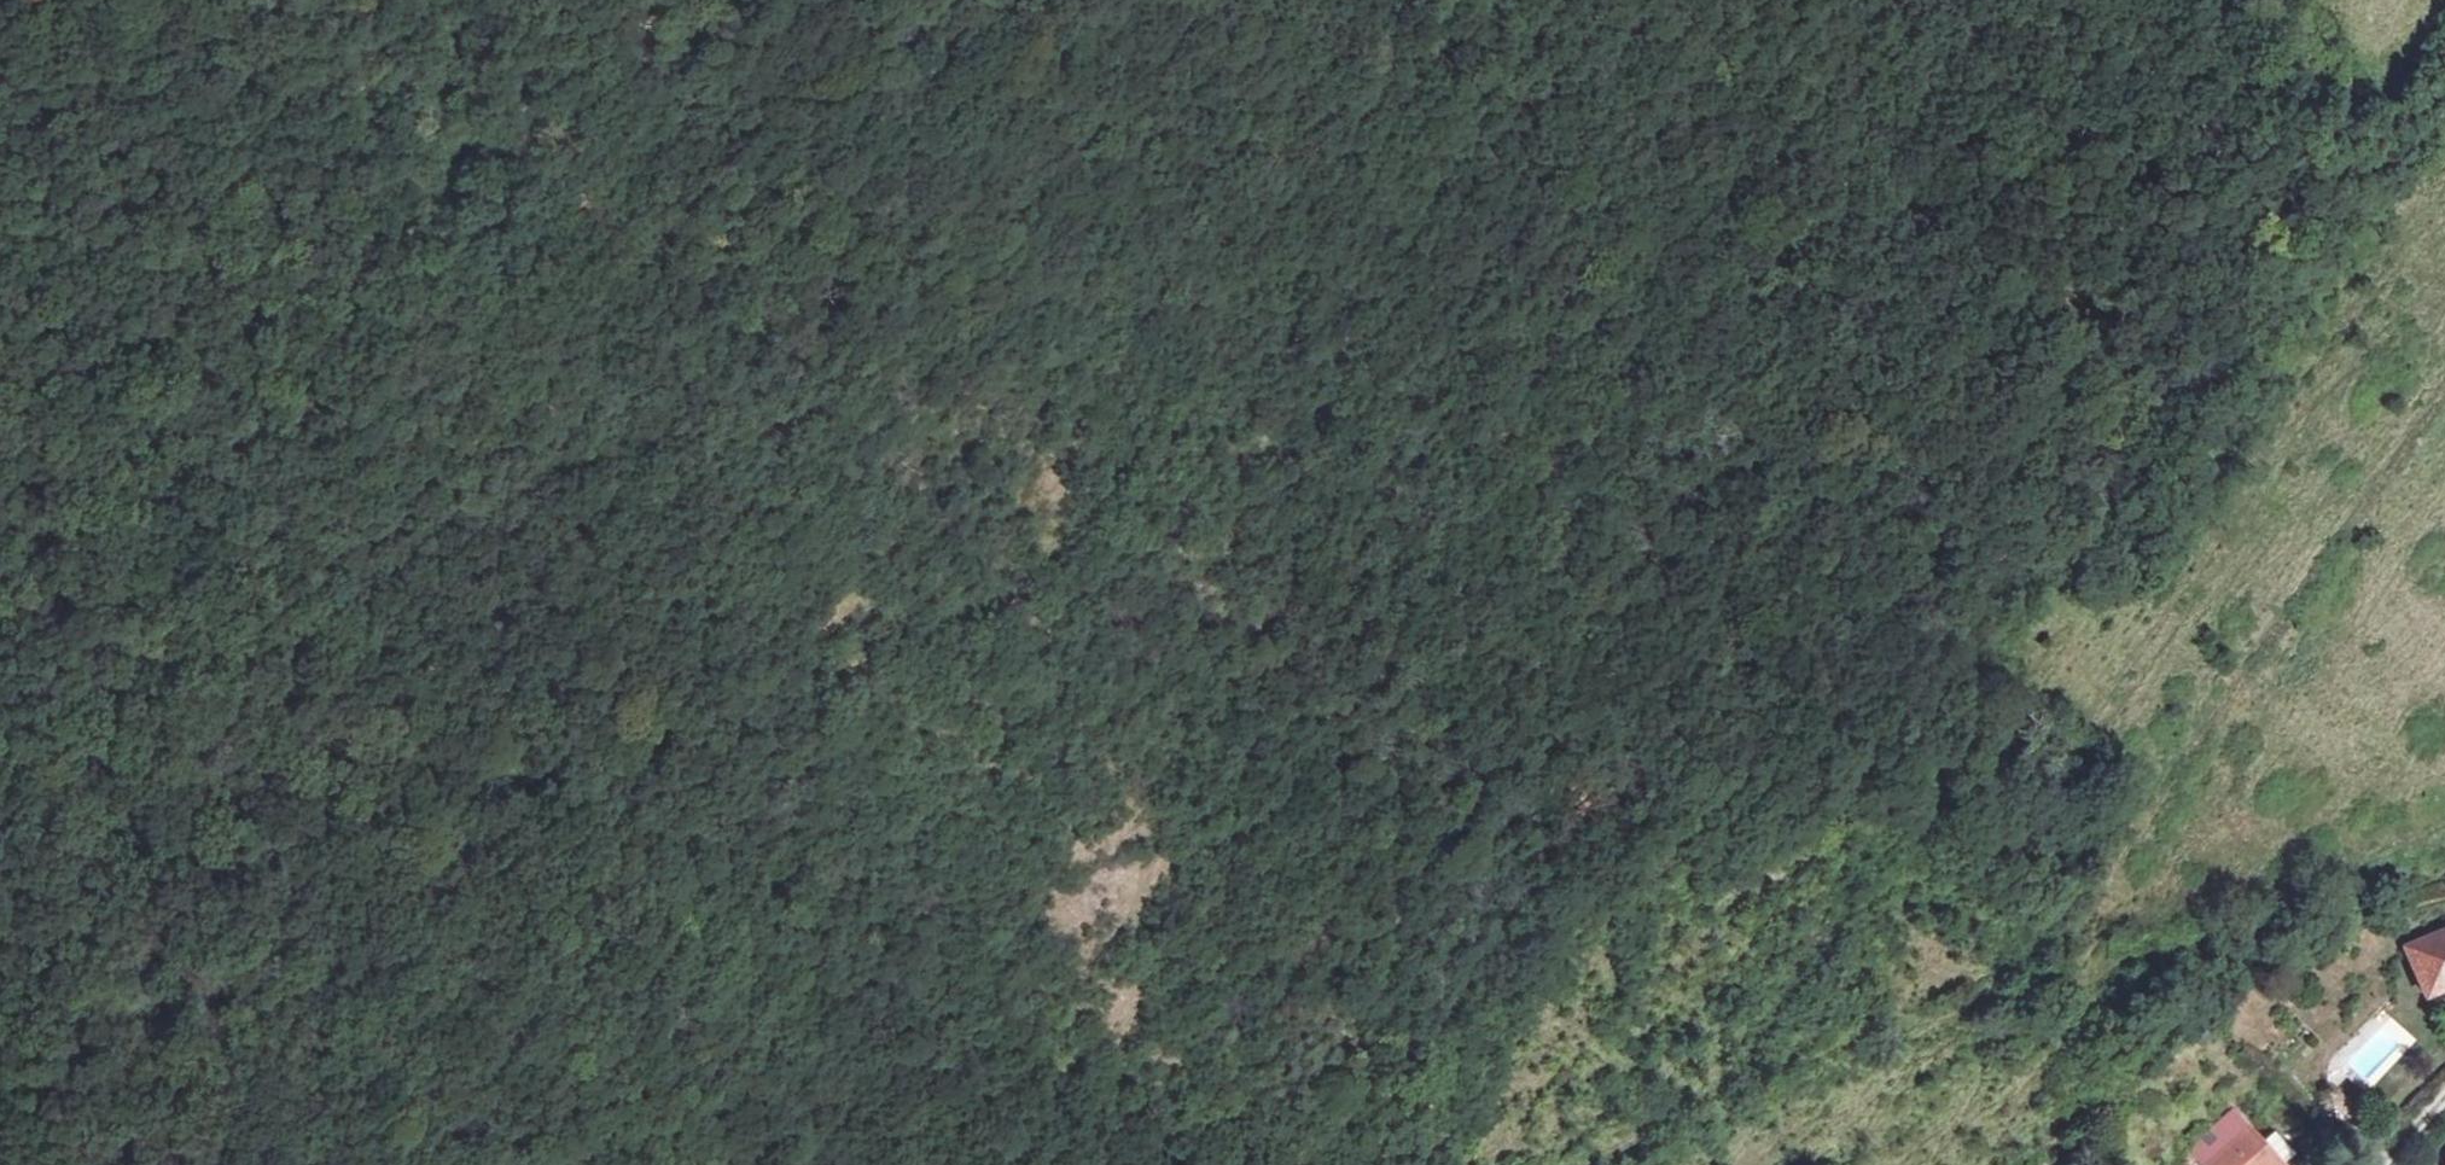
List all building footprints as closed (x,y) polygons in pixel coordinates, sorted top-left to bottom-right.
[(2402,956),(2426,1007),(2444,998),(2444,937),(2432,942),(2402,956)] [(2339,1094),(2330,1103),(2347,1123),(2357,1115),(2339,1094)] [(2240,1130),(2207,1164),(2208,1164),(2274,1164),(2240,1130)]
